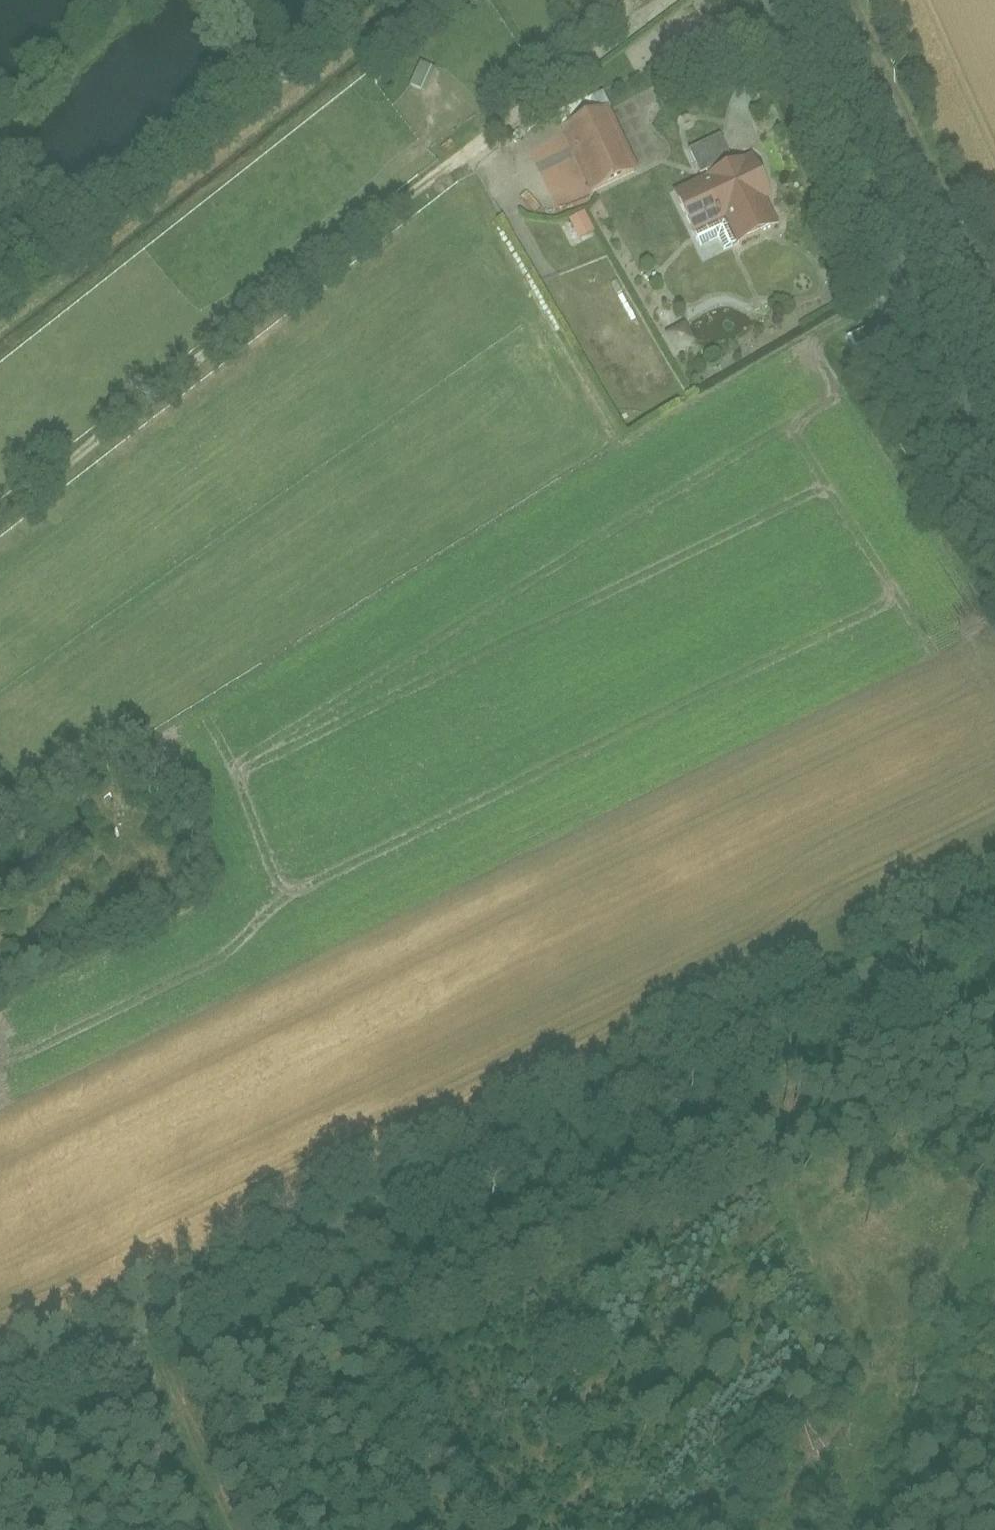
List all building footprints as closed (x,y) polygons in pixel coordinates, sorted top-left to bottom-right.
[(438,70),(421,63),(411,86),(428,93),(438,70)] [(562,127),(592,192),(639,170),(608,105),(562,127)] [(750,151),(727,161),(715,134),(688,146),(704,184),(676,197),(692,234),(726,219),(738,246),(783,226),(750,151)] [(586,212),(571,219),(580,239),(595,232),(586,212)] [(678,353),(698,341),(686,321),(665,333),(678,353)]
